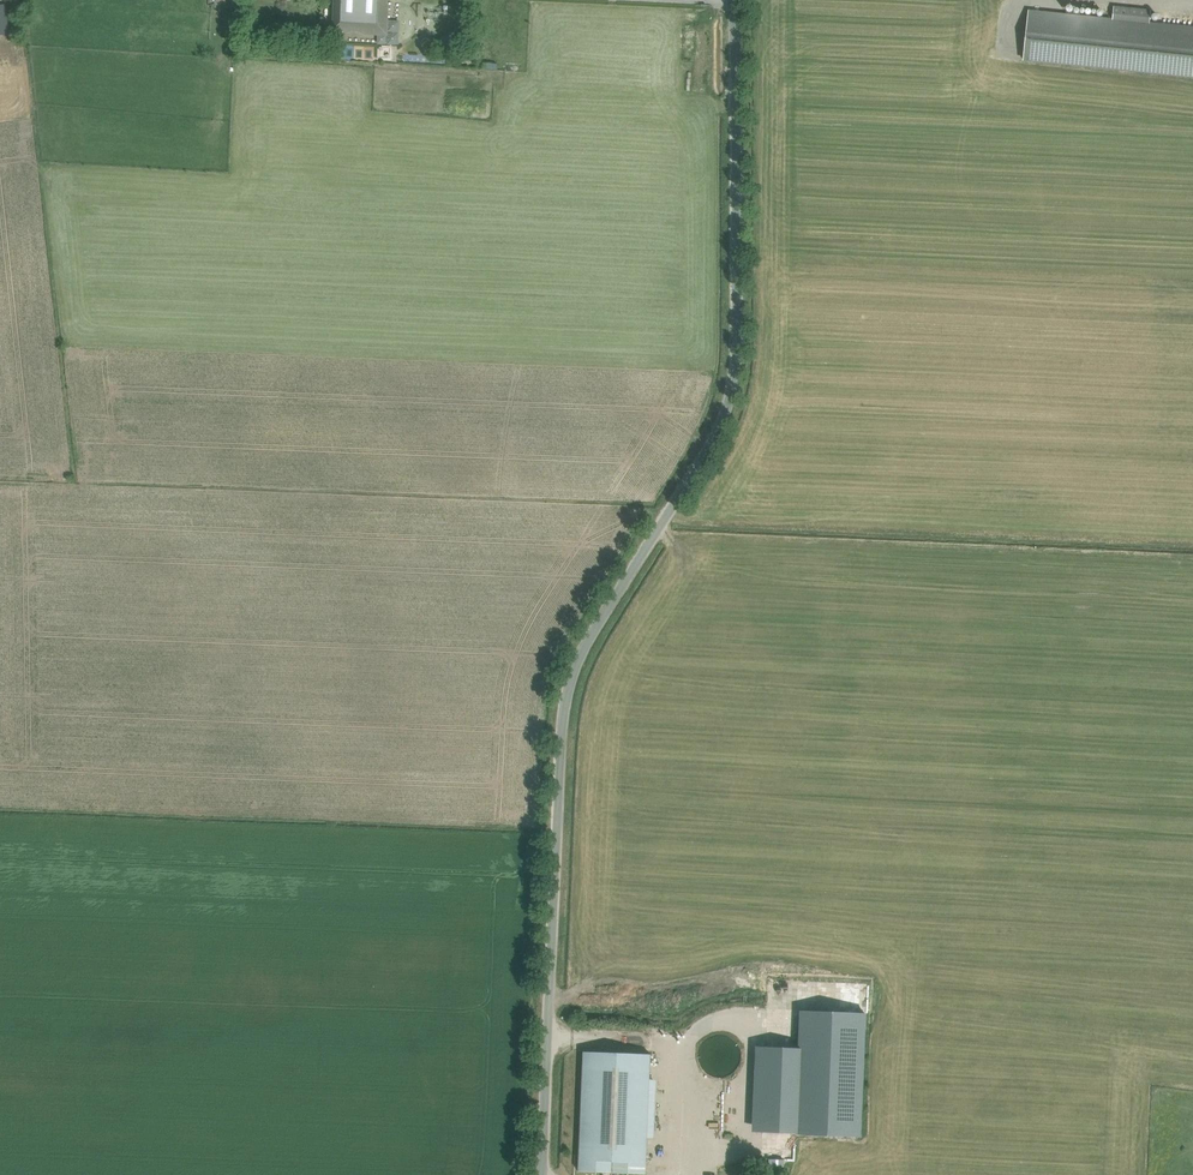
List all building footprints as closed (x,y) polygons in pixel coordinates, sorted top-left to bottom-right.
[(335,29),(383,31),(385,0),(337,0),(335,29)] [(5,5),(5,4),(0,4),(0,36),(9,35),(5,5)] [(1192,77),(1192,29),(1149,24),(1151,12),(1113,8),(1112,20),(1029,12),(1024,60),(1192,77)] [(802,1011),(797,1133),(861,1136),(861,1135),(859,1135),(864,1015),(866,1015),(866,1014),(802,1011)] [(578,1171),(646,1174),(651,1054),(583,1051),(578,1171)]
